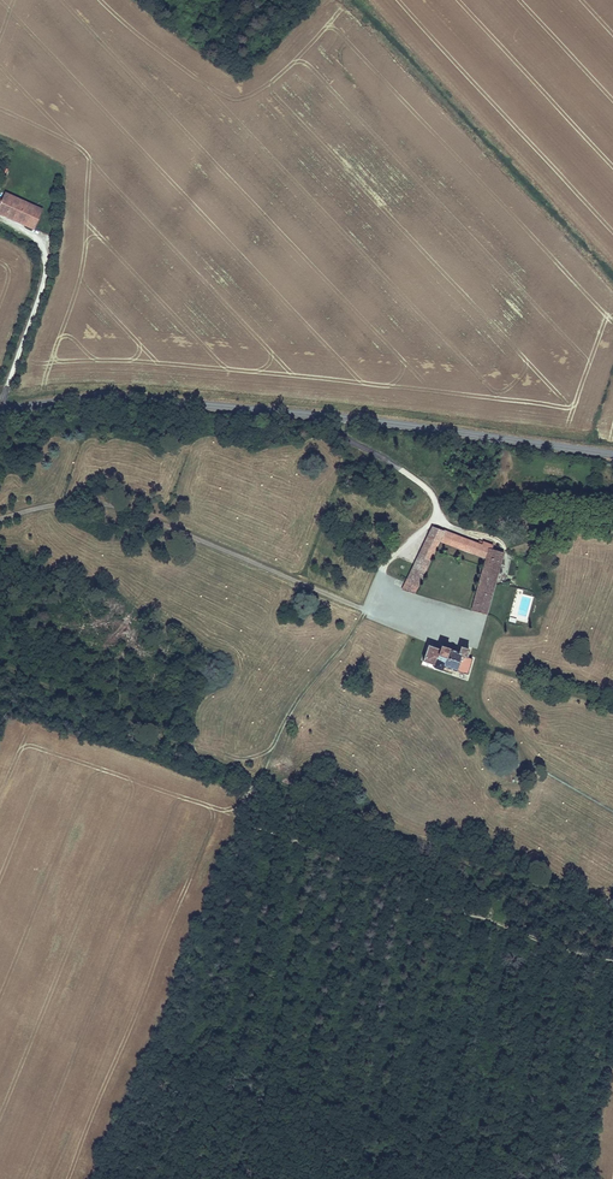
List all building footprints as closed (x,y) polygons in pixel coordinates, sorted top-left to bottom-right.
[(11,195),(8,203),(24,211),(26,207),(38,212),(33,223),(42,227),(49,212),(11,195)] [(0,206),(0,213),(40,231),(42,227),(33,223),(38,212),(26,207),(24,211),(8,203),(3,200),(0,206)] [(438,538),(457,545),(461,537),(432,526),(402,590),(413,594),(438,538)] [(473,541),(461,537),(457,545),(469,550),(473,541)] [(486,615),(504,553),(492,549),(494,544),(480,539),(478,544),(473,541),(469,550),(488,557),(473,610),(486,615)] [(456,672),(467,675),(472,659),(467,657),(469,650),(459,647),(458,652),(439,646),(438,649),(427,645),(421,662),(433,666),(432,668),(441,671),(442,668),(456,672)]
